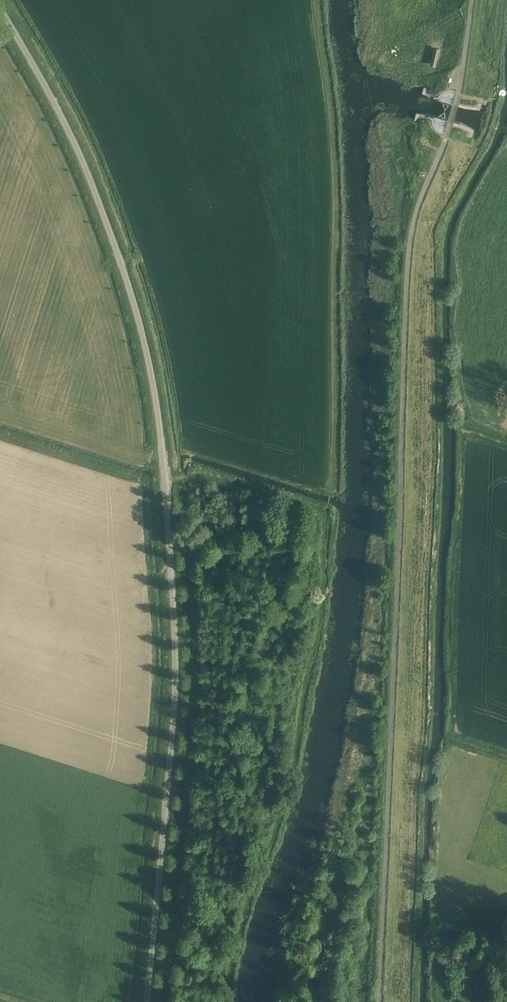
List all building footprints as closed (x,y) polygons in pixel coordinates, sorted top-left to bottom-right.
[(440,50),(434,49),(430,66),(436,67),(440,50)] [(478,103),(477,108),(466,106),(458,104),(453,103),(456,91),(454,91),(451,90),(450,90),(448,90),(445,91),(443,92),(442,93),(440,95),(438,97),(437,97),(436,98),(426,93),(427,88),(424,87),(423,90),(422,94),(440,102),(440,99),(441,97),(443,95),(446,94),(448,93),(451,93),(454,93),(450,105),(465,109),(480,110),(481,104),(478,103)] [(459,127),(470,131),(469,136),(472,137),(474,130),(460,124),(446,120),(443,131),(441,130),(439,129),(438,128),(437,127),(436,126),(435,124),(435,123),(434,121),(434,120),(434,118),(435,118),(435,117),(431,116),(416,114),(415,119),(414,121),(417,121),(419,116),(428,117),(428,118),(430,118),(430,120),(432,120),(432,122),(432,124),(433,125),(433,127),(434,128),(435,130),(437,132),(439,133),(443,134),(444,134),(447,123),(452,125),(459,127)]
